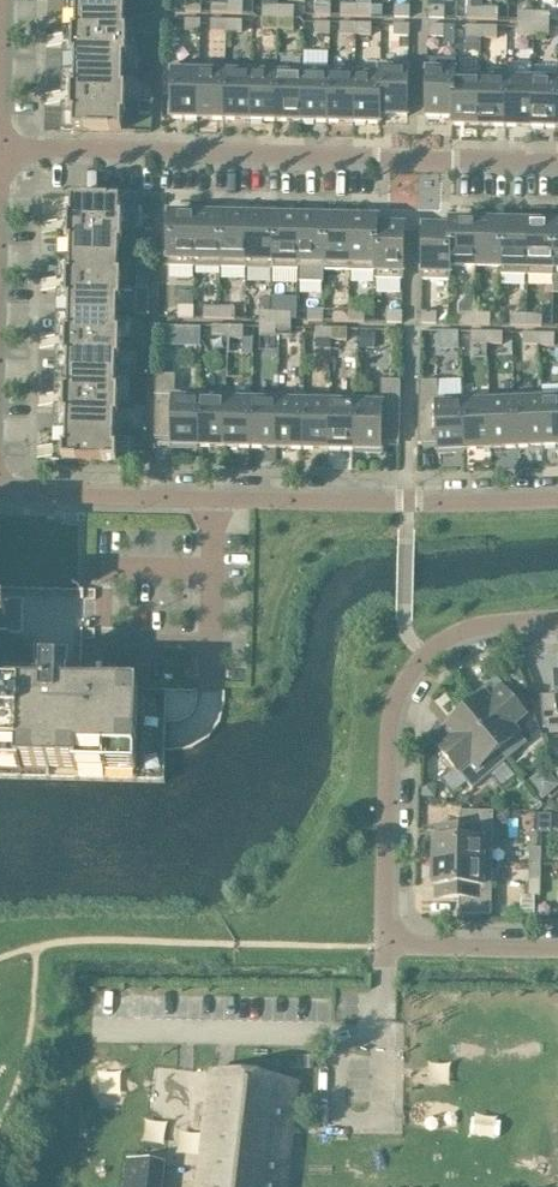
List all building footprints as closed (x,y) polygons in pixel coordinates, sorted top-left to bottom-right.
[(76,14),(138,15),(124,15),(125,0),(76,0),(76,14)] [(201,13),(201,2),(186,1),(185,13),(201,13)] [(226,14),(227,2),(211,2),(211,13),(226,14)] [(227,2),(226,14),(242,14),(242,3),(227,2)] [(330,16),(330,5),(315,4),(315,16),(330,16)] [(356,17),(356,5),(340,5),(340,16),(356,17)] [(356,5),(356,17),(371,17),(371,6),(356,5)] [(278,18),(278,7),(263,6),(262,18),(278,18)] [(409,18),(409,7),(394,6),(394,18),(409,18)] [(294,7),(279,7),(278,7),(278,18),(293,19),(294,7)] [(429,7),(429,18),(444,19),(444,7),(429,7)] [(482,20),(482,8),(467,8),(466,19),(482,20)] [(482,8),(482,20),(497,20),(498,9),(482,8)] [(533,25),(533,13),(518,12),(518,24),(533,25)] [(549,13),(534,13),(533,13),(533,25),(548,25),(549,13)] [(138,15),(76,14),(75,29),(72,29),(72,42),(63,42),(63,43),(137,44),(126,44),(127,31),(124,31),(124,16),(138,16),(138,15)] [(142,16),(142,34),(154,34),(155,16),(142,16)] [(278,30),(278,18),(262,18),(262,30),(278,30)] [(293,31),(293,19),(278,18),(278,30),(293,31)] [(200,32),(200,20),(185,20),(185,31),(200,32)] [(226,32),(226,21),(211,21),(210,32),(226,32)] [(226,21),(226,32),(241,33),(242,21),(226,21)] [(329,35),(330,23),(314,23),(314,34),(329,35)] [(355,35),(355,24),(340,24),(340,35),(355,35)] [(355,24),(355,35),(371,36),(371,24),(355,24)] [(533,36),(533,25),(518,24),(517,36),(533,36)] [(409,37),(409,25),(394,25),(393,36),(409,37)] [(548,37),(548,25),(533,25),(533,36),(548,37)] [(428,26),(428,37),(443,37),(443,26),(428,26)] [(481,38),(481,27),(466,27),(465,38),(481,38)] [(481,27),(481,38),(496,39),(497,27),(481,27)] [(137,44),(63,43),(72,43),(72,56),(75,56),(74,72),(136,73),(123,72),(123,57),(126,57),(126,44),(137,45),(137,44)] [(141,45),(141,58),(154,58),(154,45),(141,45)] [(427,60),(426,117),(452,118),(453,118),(454,60),(427,60)] [(379,116),(381,63),(380,63),(380,71),(354,70),(353,123),(380,124),(380,116),(379,116)] [(379,116),(380,116),(407,117),(408,64),(381,63),(379,116)] [(198,119),(199,66),(172,66),(171,119),(198,119)] [(224,120),(225,67),(199,66),(198,119),(224,120)] [(250,120),(251,68),(225,67),(224,120),(250,120)] [(275,121),(277,68),(251,68),(250,120),(275,121)] [(301,122),(303,69),(277,68),(275,121),(301,122)] [(327,122),(329,69),(303,69),(301,122),(327,122)] [(353,123),(354,70),(329,69),(327,122),(353,123)] [(136,73),(74,72),(74,87),(71,87),(71,100),(62,100),(135,102),(135,101),(125,101),(125,88),(122,88),(123,73),(136,74),(136,73)] [(479,126),(480,80),(455,80),(455,72),(454,72),(453,118),(452,118),(452,125),(479,126)] [(139,74),(138,88),(152,88),(152,74),(139,74)] [(505,127),(506,81),(480,80),(479,126),(505,127)] [(531,127),(532,81),(506,81),(505,127),(531,127)] [(557,128),(557,82),(532,81),(531,127),(557,128)] [(135,102),(62,100),(62,101),(71,101),(70,114),(73,114),(73,130),(121,132),(121,131),(135,132),(135,131),(121,130),(122,115),(125,115),(125,102),(135,102)] [(139,103),(139,114),(151,115),(151,103),(139,103)] [(59,229),(132,231),(132,230),(122,230),(122,217),(119,217),(120,202),(133,202),(133,201),(119,201),(120,200),(71,199),(71,216),(68,216),(68,228),(59,228),(59,229)] [(194,268),(195,215),(168,214),(167,267),(194,268)] [(220,269),(221,216),(195,215),(194,268),(220,269)] [(246,269),(247,216),(221,216),(220,269),(246,269)] [(272,270),(273,217),(247,216),(246,269),(272,270)] [(298,270),(299,218),(273,217),(272,270),(298,270)] [(324,271),(325,218),(299,218),(298,270),(324,271)] [(350,272),(351,219),(325,218),(324,271),(350,272)] [(376,280),(377,219),(351,219),(350,272),(375,272),(375,280),(376,280)] [(378,227),(378,219),(377,219),(376,280),(403,280),(404,227),(378,227)] [(449,281),(450,221),(449,221),(449,228),(423,228),(422,281),(449,281)] [(475,268),(476,222),(450,221),(449,281),(450,281),(450,267),(475,268)] [(500,268),(500,276),(501,276),(502,222),(476,222),(475,268),(500,268)] [(502,222),(501,276),(527,276),(528,223),(502,222)] [(528,223),(527,276),(553,277),(554,224),(528,223)] [(132,231),(59,229),(68,229),(67,242),(70,242),(70,258),(132,259),(118,259),(119,244),(121,244),(122,231),(132,231)] [(132,259),(70,258),(69,273),(67,273),(66,286),(57,286),(57,287),(131,288),(120,288),(121,275),(118,275),(118,260),(132,260),(132,259)] [(68,316),(130,317),(117,316),(117,301),(120,301),(120,289),(131,289),(131,288),(57,287),(66,287),(66,300),(69,300),(68,316)] [(193,318),(193,307),(178,307),(178,318),(193,318)] [(219,319),(219,308),(204,307),(203,319),(219,319)] [(219,308),(219,319),(234,319),(235,308),(219,308)] [(322,321),(323,310),(308,310),(307,321),(322,321)] [(348,322),(349,311),(333,310),(333,322),(348,322)] [(349,311),(348,322),(364,322),(364,311),(349,311)] [(275,312),(271,312),(260,312),(259,324),(275,324),(275,312)] [(275,324),(290,324),(291,313),(275,312),(275,324)] [(402,323),(402,312),(387,312),(386,323),(402,323)] [(421,313),(421,324),(436,324),(436,313),(421,313)] [(474,325),(474,314),(459,313),(458,325),(474,325)] [(474,314),(474,325),(489,326),(490,314),(474,314)] [(526,326),(526,315),(510,315),(510,326),(526,326)] [(526,315),(526,326),(541,327),(541,315),(526,315)] [(130,317),(68,316),(68,331),(65,331),(65,344),(56,343),(56,344),(130,346),(130,345),(119,345),(119,332),(116,332),(117,317),(130,318),(130,317)] [(275,336),(275,324),(259,324),(259,335),(275,336)] [(290,336),(290,324),(275,324),(275,336),(290,336)] [(189,326),(188,337),(199,338),(200,326),(189,326)] [(227,338),(227,327),(212,326),(212,337),(227,338)] [(227,327),(227,338),(243,338),(243,327),(227,327)] [(331,340),(331,329),(315,329),(315,340),(331,340)] [(331,329),(331,340),(346,341),(347,329),(331,329)] [(486,344),(486,333),(471,332),(471,344),(486,344)] [(361,333),(360,348),(374,348),(374,334),(361,333)] [(486,333),(486,344),(502,344),(502,333),(486,333)] [(538,345),(538,334),(523,334),(523,345),(538,345)] [(538,334),(538,345),(554,346),(554,334),(538,334)] [(133,336),(132,346),(147,346),(147,336),(133,336)] [(454,338),(440,339),(441,352),(455,351),(454,338)] [(67,373),(129,375),(129,374),(115,374),(116,359),(119,359),(119,346),(130,346),(56,344),(65,345),(64,358),(67,358),(67,373)] [(129,375),(67,373),(67,389),(64,389),(63,401),(55,401),(55,402),(128,404),(128,403),(118,403),(118,390),(115,390),(115,375),(129,375)] [(199,446),(200,394),(174,393),(175,376),(156,376),(154,438),(172,439),(171,449),(189,449),(189,446),(199,446)] [(399,444),(400,382),(381,381),(380,398),(355,397),(354,450),(363,450),(363,453),(381,454),(381,444),(399,444)] [(465,450),(463,397),(437,398),(437,381),(419,382),(418,445),(438,444),(438,454),(456,453),(455,450),(465,450)] [(543,446),(540,393),(514,394),(517,448),(543,446)] [(541,393),(540,393),(543,446),(557,446),(557,400),(541,401),(541,393)] [(224,447),(226,394),(200,394),(199,446),(224,447)] [(250,448),(252,395),(226,394),(224,447),(250,448)] [(514,394),(514,402),(489,403),(491,449),(517,448),(514,394)] [(276,448),(277,395),(252,395),(250,448),(276,448)] [(302,449),(303,396),(277,395),(276,448),(302,449)] [(328,450),(329,397),(303,396),(302,449),(328,450)] [(354,450),(355,397),(329,397),(328,450),(354,450)] [(491,449),(489,403),(464,404),(464,397),(463,397),(465,450),(491,449)] [(128,404),(55,402),(63,402),(63,415),(66,415),(66,431),(127,432),(114,432),(114,417),(117,417),(118,404),(128,404)] [(127,432),(66,431),(65,446),(62,446),(62,461),(127,462),(127,461),(116,461),(117,448),(114,448),(114,433),(127,433),(127,432)] [(6,633),(8,633),(21,633),(22,603),(9,603),(0,603),(0,633),(6,633)] [(165,749),(166,723),(174,724),(183,722),(190,717),(195,710),(197,702),(197,691),(139,689),(66,688),(66,663),(66,650),(36,649),(36,662),(35,662),(35,687),(0,686),(0,778),(164,782),(165,749)] [(557,728),(557,672),(555,673),(556,696),(540,697),(543,729),(557,728)] [(464,711),(506,761),(527,744),(512,726),(526,715),(501,686),(488,697),(485,694),(464,711)] [(444,729),(446,732),(433,744),(472,790),(506,761),(464,711),(444,729)] [(434,846),(431,846),(431,863),(492,864),(493,812),(461,812),(460,828),(437,828),(437,840),(434,840),(434,846)] [(540,865),(540,857),(541,833),(530,833),(529,865),(540,865)] [(492,864),(431,863),(431,880),(434,880),(434,886),(436,886),(436,898),(459,899),(459,915),(491,915),(492,864)] [(540,865),(529,865),(528,896),(540,896),(540,865)] [(298,1083),(210,1073),(197,1186),(286,1186),(298,1083)] [(164,1165),(128,1160),(124,1186),(162,1186),(164,1165)]
